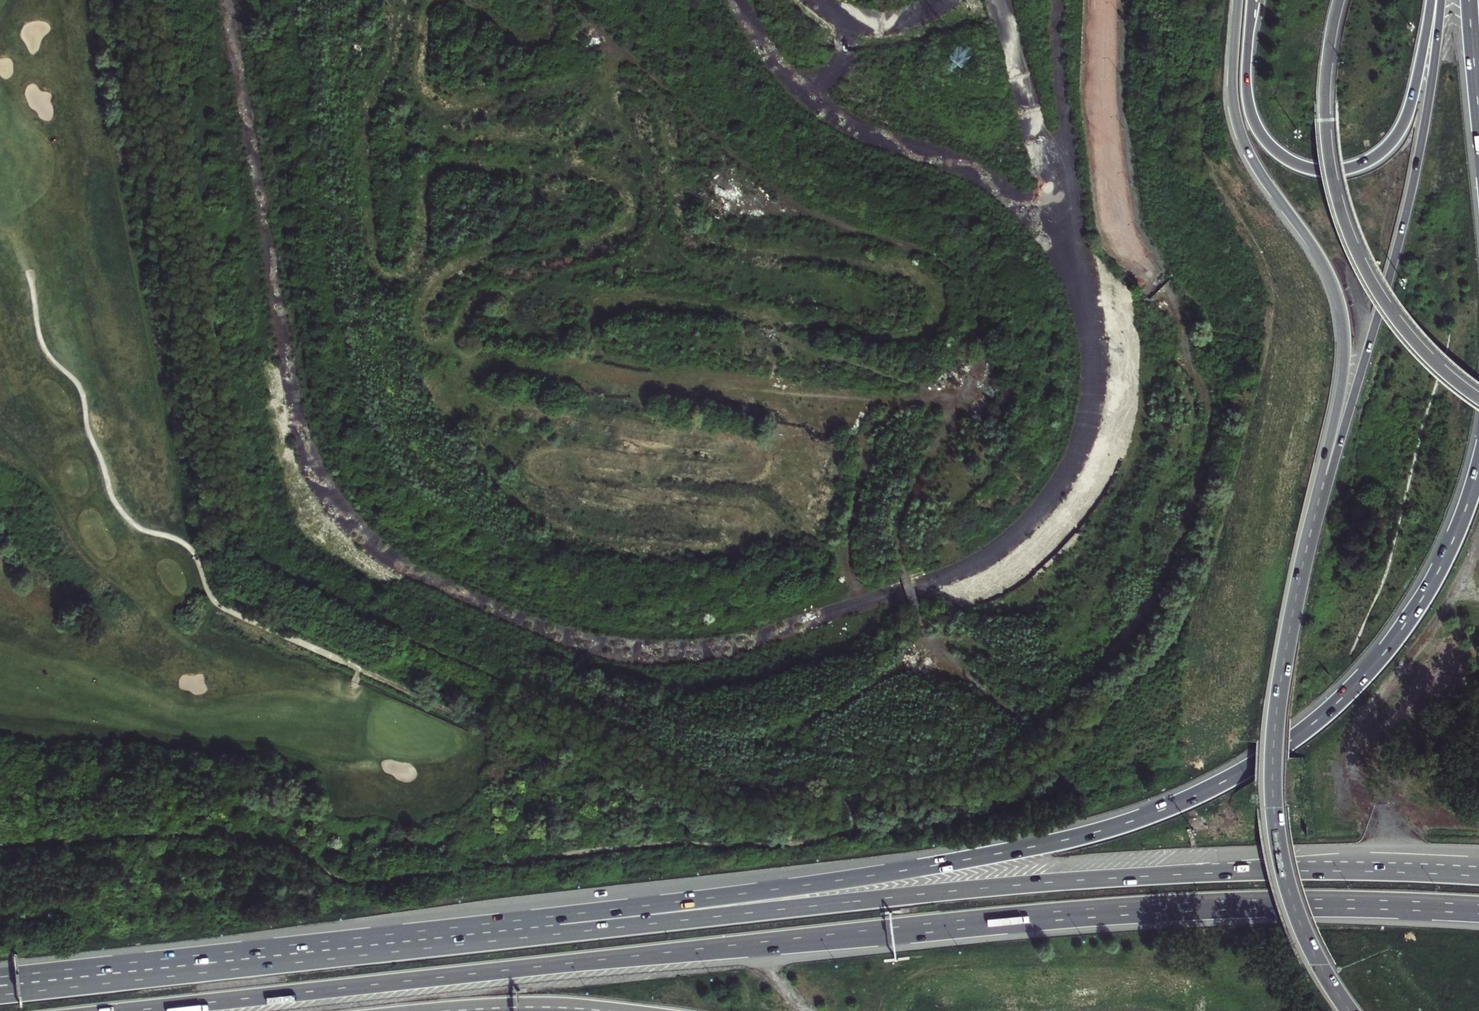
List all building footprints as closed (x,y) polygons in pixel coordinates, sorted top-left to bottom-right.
[(731,162),(721,172),(737,188),(747,177),(731,162)] [(755,356),(755,343),(742,343),(742,355),(755,356)]
